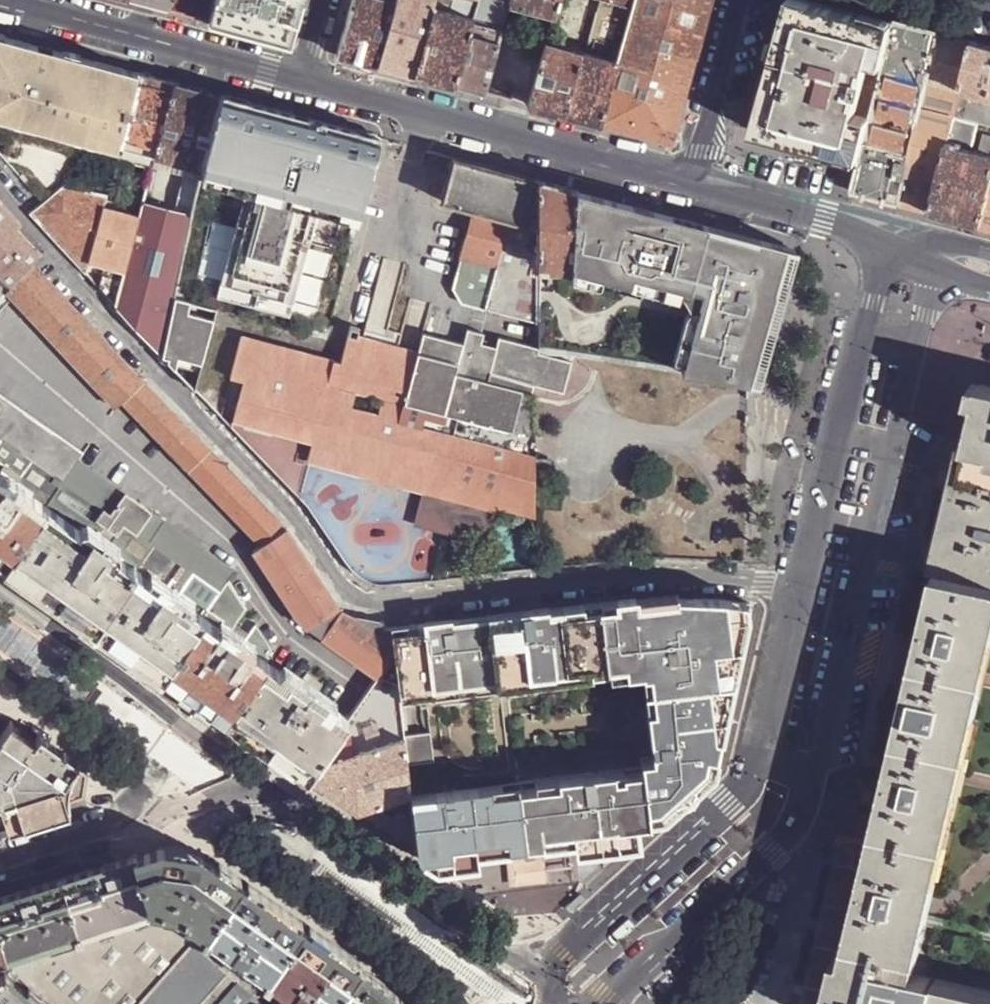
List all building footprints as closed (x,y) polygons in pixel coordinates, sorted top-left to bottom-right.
[(150,4),(168,9),(170,0),(136,0),(150,4)] [(168,9),(191,15),(208,20),(213,0),(170,0),(168,9)] [(208,20),(288,41),(299,0),(213,0),(208,20)] [(336,53),(360,59),(377,63),(394,1),(391,0),(351,0),(336,53)] [(377,63),(396,69),(415,74),(434,6),(436,0),(394,0),(394,1),(377,63)] [(462,7),(474,11),(477,1),(477,0),(463,0),(462,7)] [(477,1),(507,10),(509,1),(510,0),(477,0),(477,1)] [(509,1),(553,12),(556,0),(510,0),(509,1)] [(589,39),(619,49),(631,7),(608,0),(599,0),(589,39)] [(599,123),(638,134),(670,143),(694,55),(710,0),(633,0),(631,7),(619,49),(616,60),(599,123)] [(833,133),(775,118),(804,15),(876,35),(870,57),(883,61),(895,19),(873,13),(863,10),(861,14),(823,3),(812,0),(790,0),(780,37),(761,106),(754,131),(795,141),(828,150),(833,133)] [(473,16),(471,22),(501,31),(501,29),(507,10),(477,1),(474,11),(473,16)] [(434,6),(415,74),(438,80),(454,84),(471,22),(473,16),(434,6)] [(804,15),(775,118),(833,133),(847,137),(856,106),(870,57),(876,35),(804,15)] [(912,23),(895,18),(895,19),(883,61),(880,79),(873,110),(861,159),(860,162),(853,191),(879,198),(900,203),(927,80),(938,30),(912,23)] [(471,22),(454,84),(472,89),(483,92),(501,31),(471,22)] [(954,34),(938,30),(927,80),(960,88),(973,39),(954,34)] [(91,140),(120,148),(121,146),(141,73),(112,65),(0,35),(0,113),(12,117),(13,112),(39,120),(38,125),(66,133),(67,128),(93,136),(91,140)] [(757,105),(761,106),(780,37),(776,36),(757,105)] [(973,39),(960,88),(971,91),(989,96),(989,44),(973,39)] [(545,41),(527,104),(564,114),(580,50),(545,41)] [(580,50),(564,114),(567,115),(599,123),(616,60),(580,50)] [(870,57),(856,106),(873,110),(880,79),(883,61),(870,57)] [(153,76),(141,73),(121,146),(155,155),(174,82),(153,76)] [(960,88),(927,80),(900,203),(918,208),(930,211),(947,145),(954,116),(959,95),(960,88)] [(195,87),(174,82),(155,155),(202,169),(205,158),(222,95),(195,87)] [(972,97),(971,91),(960,88),(959,95),(971,99),(972,97)] [(971,99),(959,95),(954,116),(979,122),(989,124),(989,96),(971,91),(972,97),(971,99)] [(187,236),(231,248),(221,282),(291,301),(316,208),(321,189),(361,200),(378,137),(222,95),(205,158),(224,163),(249,170),(244,189),(235,223),(192,212),(191,217),(187,236)] [(861,159),(873,110),(856,106),(847,137),(850,138),(845,155),(861,159)] [(12,117),(38,125),(39,120),(13,112),(12,117)] [(947,145),(972,151),(979,122),(954,116),(947,145)] [(91,140),(93,136),(67,128),(66,133),(73,135),(91,140)] [(845,155),(850,138),(847,137),(833,133),(828,150),(845,155)] [(980,225),(989,186),(989,156),(972,151),(947,145),(930,211),(959,219),(980,225)] [(845,155),(828,150),(827,154),(860,162),(861,159),(845,155)] [(531,248),(537,225),(538,180),(451,156),(440,198),(476,208),(454,290),(462,303),(537,324),(538,275),(532,273),(535,255),(538,256),(538,250),(531,248)] [(205,158),(202,169),(192,212),(235,223),(244,189),(224,184),(226,178),(221,177),(224,163),(205,158)] [(249,170),(224,163),(221,177),(226,178),(224,184),(244,189),(249,170)] [(126,204),(140,208),(142,204),(150,174),(134,171),(126,204)] [(575,189),(538,180),(537,225),(538,250),(538,256),(538,262),(538,272),(551,273),(551,262),(572,262),(575,189)] [(64,184),(29,213),(86,273),(90,260),(104,208),(108,193),(64,184)] [(980,225),(989,228),(989,186),(980,225)] [(361,200),(321,189),(316,208),(356,219),(361,200)] [(787,246),(575,189),(572,262),(571,273),(621,288),(623,280),(681,295),(681,293),(693,296),(690,308),(684,307),(677,331),(683,332),(672,368),(747,379),(787,246)] [(10,289),(33,263),(45,249),(0,201),(0,280),(10,289)] [(122,276),(115,303),(161,353),(187,236),(191,217),(142,204),(140,208),(138,217),(124,270),(122,276)] [(125,213),(104,208),(90,260),(124,270),(138,217),(125,213)] [(187,236),(161,353),(193,386),(217,297),(221,282),(231,248),(187,236)] [(572,262),(551,262),(551,273),(571,273),(572,262)] [(145,380),(33,263),(10,289),(7,292),(117,408),(123,402),(145,380)] [(109,271),(102,289),(115,303),(122,276),(109,271)] [(7,292),(10,289),(0,280),(0,301),(7,292)] [(221,282),(217,297),(288,315),(291,301),(221,282)] [(569,359),(424,320),(416,352),(455,362),(531,382),(561,390),(569,359)] [(529,391),(453,371),(455,362),(416,352),(354,335),(357,327),(348,325),(338,362),(239,337),(227,376),(240,380),(230,417),(308,439),(304,457),(422,489),(424,479),(491,497),(531,506),(533,392),(529,391)] [(453,371),(529,391),(531,382),(455,362),(453,371)] [(145,380),(123,402),(263,547),(287,529),(147,383),(145,380)] [(989,454),(989,386),(981,384),(966,449),(989,454)] [(3,438),(64,481),(80,460),(85,453),(0,393),(0,436),(3,438)] [(6,565),(64,481),(3,438),(0,443),(0,560),(6,565)] [(989,587),(989,454),(966,449),(957,485),(955,496),(943,547),(936,575),(989,587)] [(140,658),(163,674),(203,616),(229,581),(236,572),(205,550),(205,549),(80,460),(64,481),(6,565),(40,588),(39,590),(61,606),(63,604),(121,645),(120,647),(139,660),(140,658)] [(414,519),(480,537),(491,497),(424,479),(422,489),(414,519)] [(943,547),(955,496),(948,494),(942,493),(930,544),(943,547)] [(263,547),(256,552),(296,617),(307,628),(377,677),(394,654),(392,647),(386,629),(384,624),(353,617),(340,610),(287,529),(263,547)] [(936,575),(943,547),(930,544),(924,572),(936,575)] [(936,575),(919,648),(912,675),(881,806),(869,858),(852,930),(834,1003),(989,1003),(989,990),(909,970),(923,911),(955,775),(978,677),(988,634),(989,627),(989,587),(936,575)] [(229,581),(203,616),(218,627),(221,623),(232,631),(247,609),(229,581)] [(394,654),(398,692),(580,671),(581,677),(599,675),(599,669),(612,667),(613,664),(632,662),(642,762),(631,763),(632,771),(409,795),(416,853),(423,858),(639,834),(712,771),(750,611),(705,603),(635,611),(634,602),(386,629),(392,647),(394,654)] [(203,616),(163,674),(188,692),(187,694),(199,702),(200,701),(225,719),(266,660),(252,650),(251,651),(237,642),(238,640),(232,635),(231,637),(217,628),(218,627),(203,616)] [(218,627),(217,628),(231,637),(232,635),(238,640),(237,642),(251,651),(252,650),(254,646),(244,639),(232,631),(221,623),(218,627)] [(252,650),(266,660),(272,652),(255,624),(244,639),(254,646),(252,650)] [(398,692),(394,654),(377,677),(349,719),(313,765),(402,737),(398,692)] [(266,660),(225,719),(239,729),(241,727),(266,745),(265,747),(277,755),(279,753),(306,772),(309,767),(313,765),(349,719),(317,696),(299,683),(266,660)] [(302,678),(299,683),(317,696),(321,691),(302,678)] [(80,798),(85,772),(0,713),(0,823),(80,798)] [(408,793),(402,737),(313,765),(309,767),(306,772),(305,774),(356,811),(408,793)] [(408,793),(356,811),(416,853),(409,795),(408,793)] [(132,855),(148,906),(149,904),(181,910),(181,912),(206,929),(240,881),(199,852),(160,846),(132,855)] [(132,855),(61,878),(77,929),(148,906),(132,855)] [(0,897),(0,933),(6,952),(77,929),(61,878),(0,897)] [(240,881),(206,929),(241,955),(267,973),(302,924),(240,881)] [(241,955),(206,929),(181,912),(181,910),(149,904),(148,906),(77,929),(6,952),(0,954),(0,975),(1,975),(6,969),(44,1003),(196,1003),(241,955)] [(267,973),(312,1003),(330,1003),(359,964),(351,959),(330,944),(320,937),(302,924),(267,973)] [(196,1003),(312,1003),(267,973),(241,955),(196,1003)] [(330,1003),(397,1003),(397,999),(400,994),(359,964),(330,1003)] [(6,969),(1,975),(0,976),(0,1003),(44,1003),(6,969)] [(397,1003),(413,1003),(413,1002),(400,994),(397,999),(397,1003)]
